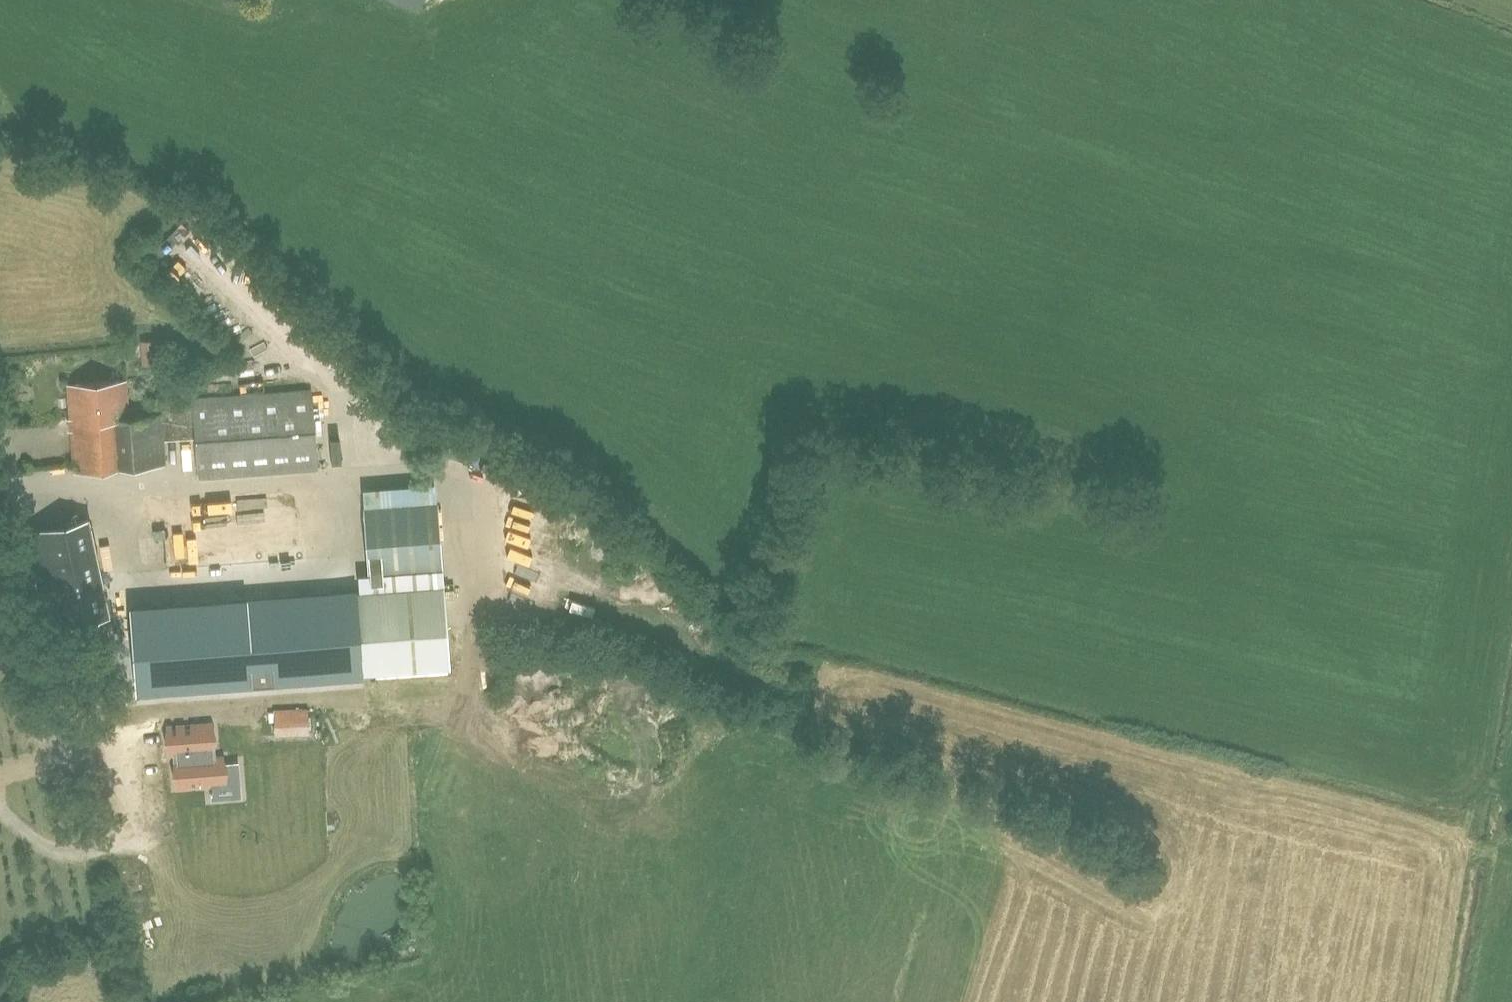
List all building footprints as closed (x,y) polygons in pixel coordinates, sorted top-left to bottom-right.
[(419,10),(423,0),(396,0),(419,10)] [(68,384),(75,470),(166,463),(164,439),(195,436),(199,479),(318,469),(311,388),(161,400),(161,397),(147,398),(149,414),(127,416),(125,380),(68,384)] [(324,422),(324,447),(336,447),(335,422),(324,422)] [(399,491),(398,502),(425,503),(425,492),(399,491)] [(415,516),(440,515),(439,506),(415,507),(415,516)] [(47,627),(108,614),(88,518),(27,531),(47,627)] [(572,544),(580,551),(595,531),(586,525),(572,544)] [(416,539),(440,539),(440,531),(416,531),(416,539)] [(318,562),(328,562),(327,537),(317,538),(318,562)] [(415,545),(417,570),(441,569),(439,543),(415,545)] [(604,578),(612,584),(630,558),(622,552),(604,578)] [(450,666),(444,583),(283,596),(132,607),(139,690),(450,666)] [(168,740),(169,739),(170,751),(175,751),(176,761),(175,761),(177,785),(210,782),(211,789),(210,789),(210,793),(211,793),(211,798),(240,795),(238,761),(223,763),(223,757),(214,758),(211,724),(167,728),(168,740)]
